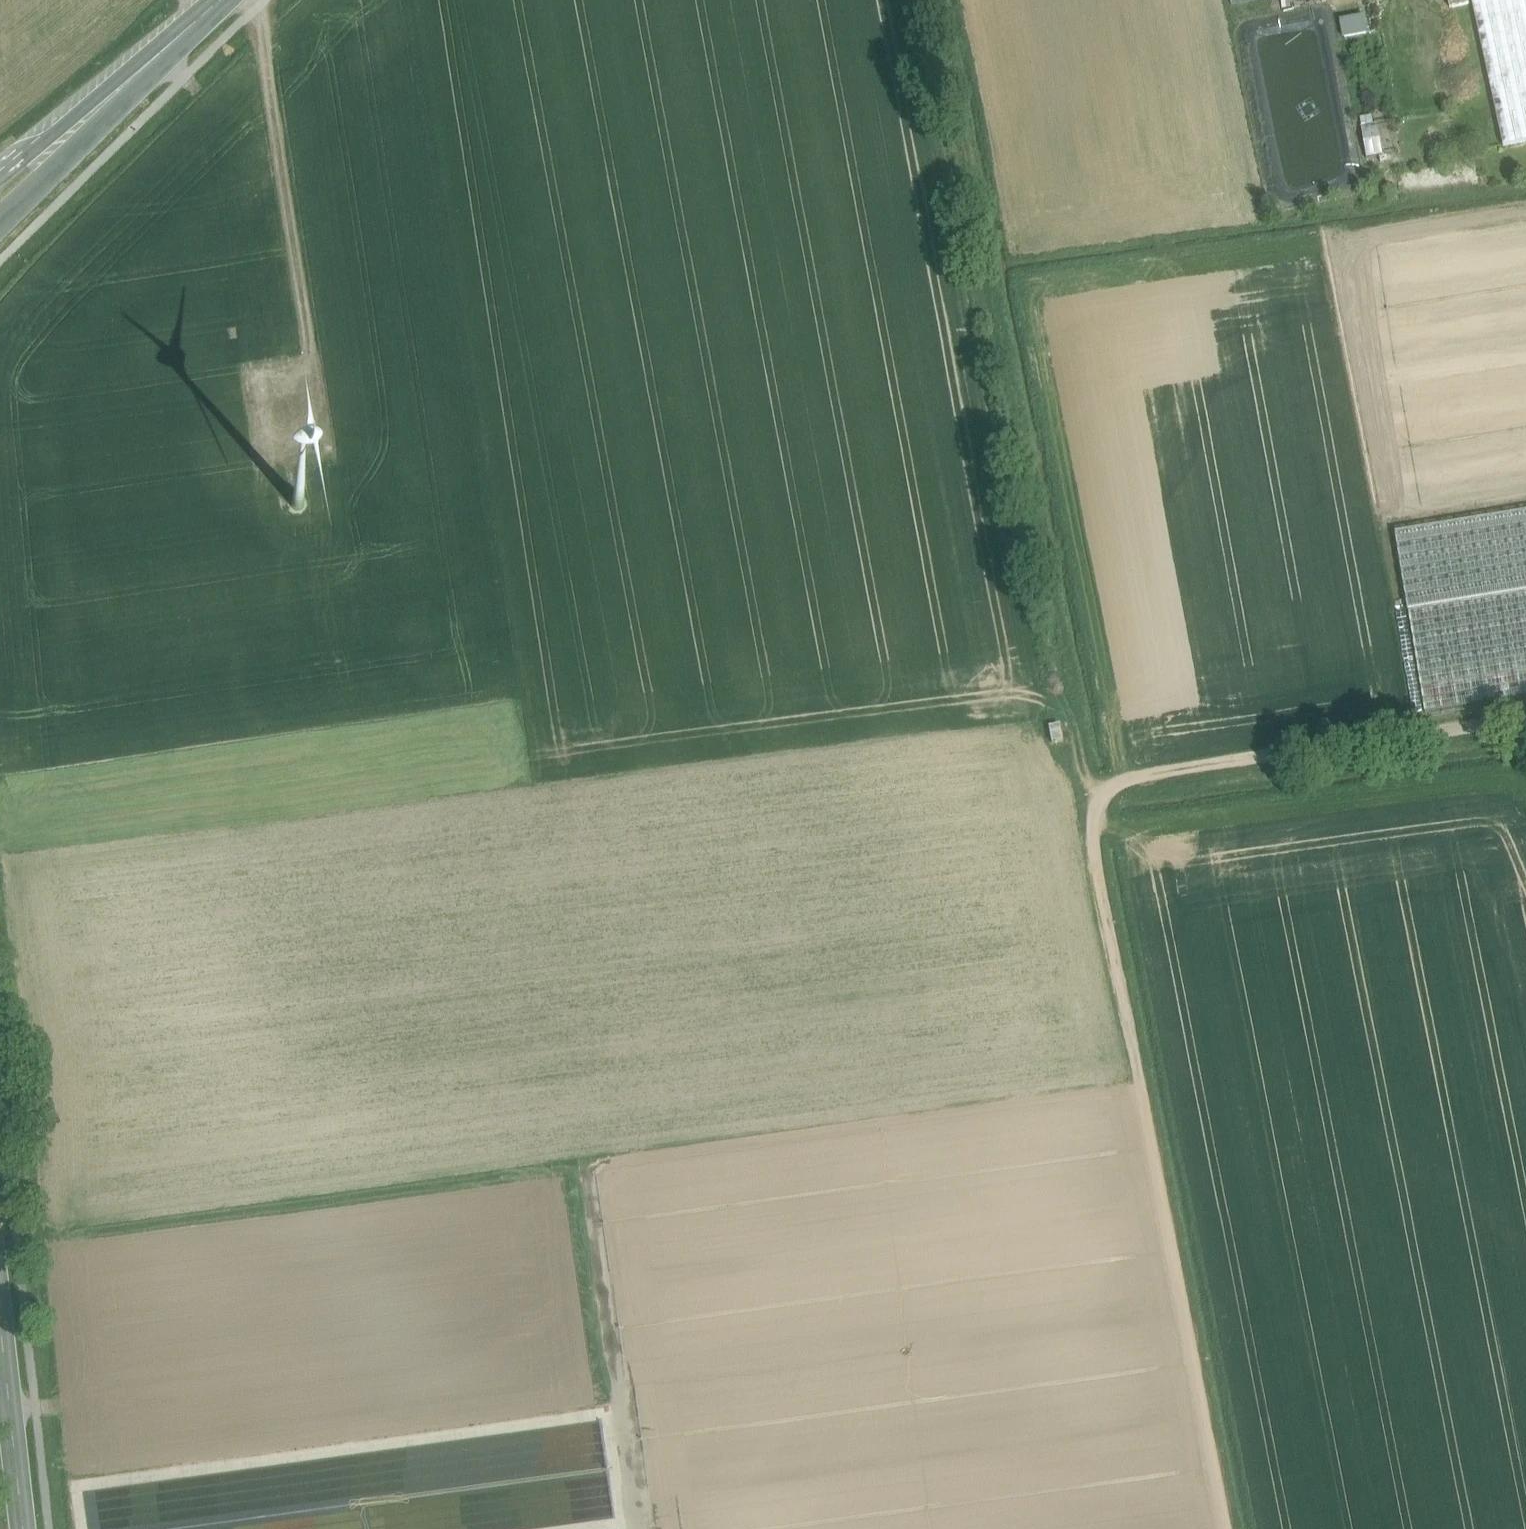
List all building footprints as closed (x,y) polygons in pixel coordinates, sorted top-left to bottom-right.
[(1504,146),(1525,142),(1525,0),(1472,0),(1504,146)] [(1361,14),(1336,19),(1340,37),(1364,32),(1361,14)] [(1395,120),(1362,125),(1367,156),(1400,151),(1395,120)] [(1426,711),(1525,695),(1525,592),(1410,611),(1426,711)]
